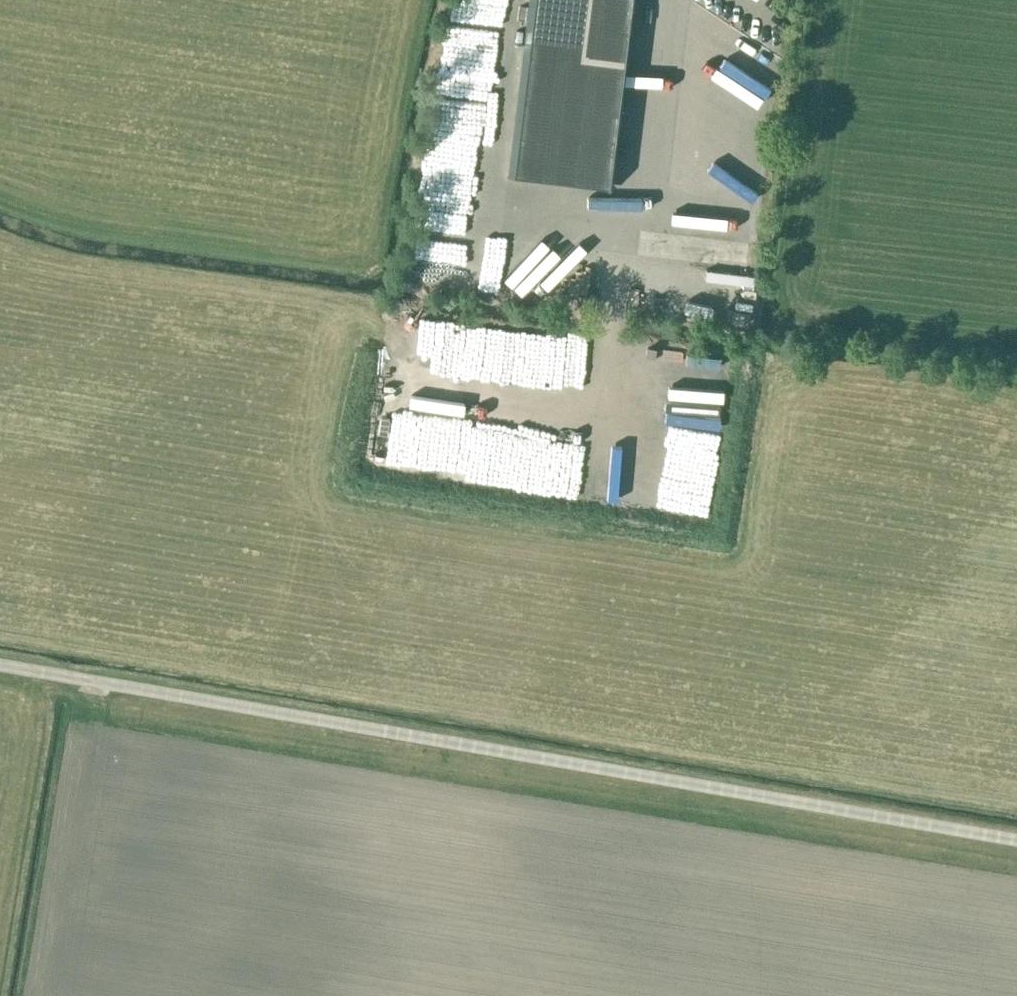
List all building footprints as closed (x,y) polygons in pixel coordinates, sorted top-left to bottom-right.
[(510,174),(609,186),(632,0),(531,0),(510,174)] [(726,71),(735,76),(732,82),(743,88),(752,70),(720,54),(716,62),(728,68),(726,71)] [(448,103),(481,104),(482,83),(448,82),(448,103)] [(422,231),(422,255),(476,257),(476,233),(422,231)] [(741,282),(767,282),(767,272),(742,272),(741,282)] [(759,298),(760,287),(733,284),(732,295),(759,298)]
